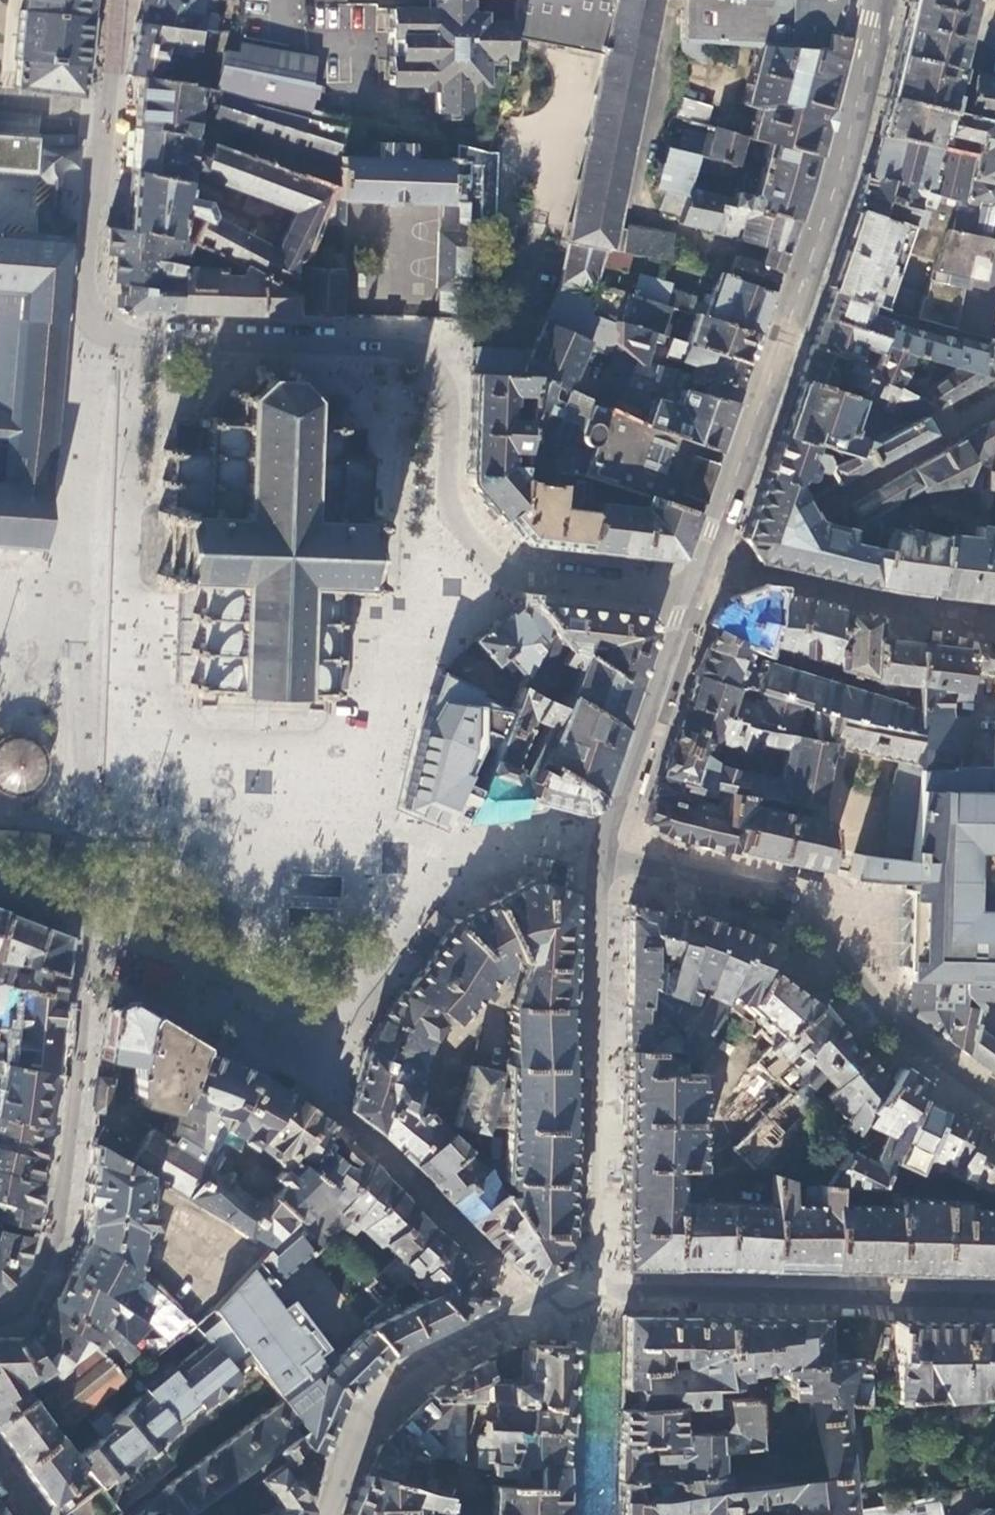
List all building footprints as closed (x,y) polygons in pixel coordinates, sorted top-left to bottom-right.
[(83,93),(86,65),(92,0),(24,0),(24,9),(20,8),(16,58),(18,58),(15,87),(83,93)] [(143,24),(199,31),(202,15),(213,17),(215,0),(212,0),(144,0),(144,8),(143,24)] [(436,8),(388,8),(387,36),(397,37),(396,55),(388,56),(387,81),(434,82),(433,110),(466,111),(467,83),(484,84),(485,57),(510,57),(512,34),(512,25),(516,0),(436,0),(436,8)] [(512,25),(512,34),(602,51),(564,239),(563,246),(566,247),(558,284),(595,293),(603,267),(608,248),(621,251),(626,229),(618,227),(622,209),(639,125),(663,5),(681,8),(682,0),(516,0),(512,25)] [(681,8),(681,58),(705,64),(706,43),(755,46),(756,41),(845,41),(852,0),(682,0),(681,8)] [(909,2),(969,16),(973,0),(910,0),(909,2)] [(969,16),(909,2),(893,69),(887,97),(947,111),(969,16)] [(127,77),(137,79),(156,81),(161,71),(168,63),(170,55),(196,59),(201,56),(201,51),(196,43),(199,31),(143,24),(140,24),(133,51),(127,77)] [(831,99),(845,41),(756,41),(755,46),(741,104),(754,108),(745,137),(767,144),(816,157),(831,99)] [(226,54),(214,91),(220,93),(203,143),(211,145),(210,147),(336,186),(339,181),(340,158),(349,121),(315,114),(317,100),(320,99),(321,87),(313,85),(315,59),(240,46),(238,56),(226,54)] [(973,78),(965,116),(982,120),(994,122),(994,82),(973,78)] [(196,141),(203,143),(220,93),(214,91),(177,83),(156,81),(137,79),(135,109),(133,128),(189,139),(190,140),(196,141)] [(707,124),(713,105),(681,96),(676,115),(707,124)] [(947,111),(887,97),(883,112),(878,133),(930,144),(934,130),(972,138),(971,144),(977,145),(982,120),(965,116),(947,111)] [(982,120),(977,145),(965,201),(972,203),(973,199),(994,204),(994,200),(994,122),(982,120)] [(669,147),(698,155),(736,167),(745,137),(713,126),(711,133),(683,126),(680,136),(674,135),(672,144),(670,143),(669,147)] [(189,139),(133,128),(133,136),(132,144),(130,173),(187,184),(196,186),(197,173),(203,172),(204,156),(194,156),(196,141),(190,140),(189,139)] [(930,144),(878,133),(874,150),(868,176),(929,192),(939,146),(930,144)] [(36,174),(36,145),(36,140),(0,137),(0,170),(36,174)] [(375,158),(340,158),(339,181),(336,186),(315,238),(341,238),(342,239),(344,208),(377,209),(379,213),(400,214),(404,209),(440,211),(440,230),(449,230),(450,248),(433,232),(432,269),(430,293),(464,294),(465,247),(491,247),(491,231),(498,166),(493,154),(456,145),(453,162),(410,161),(410,144),(375,143),(375,158)] [(812,171),(816,157),(767,144),(758,176),(748,174),(743,192),(749,194),(745,210),(796,224),(799,213),(805,194),(812,171)] [(79,167),(80,146),(36,145),(36,174),(46,183),(53,183),(57,184),(60,174),(65,169),(69,167),(79,167)] [(315,238),(336,186),(210,147),(203,172),(201,177),(295,213),(276,254),(209,220),(210,217),(204,205),(184,202),(187,184),(130,173),(128,204),(127,209),(126,231),(176,242),(182,215),(201,224),(191,246),(224,259),(241,268),(293,297),(295,269),(307,257),(315,238)] [(789,241),(796,224),(745,210),(749,194),(743,192),(734,190),(732,197),(689,185),(698,155),(669,147),(655,189),(665,192),(684,197),(680,215),(679,223),(710,232),(738,240),(737,242),(764,250),(784,256),(789,241)] [(929,192),(868,176),(864,175),(859,190),(854,209),(857,210),(910,228),(911,224),(915,208),(925,210),(925,213),(929,213),(934,199),(935,194),(929,192)] [(910,228),(857,210),(837,266),(829,291),(870,304),(916,318),(923,296),(926,297),(926,294),(891,285),(903,250),(938,260),(947,230),(955,206),(934,199),(929,213),(925,226),(911,224),(910,228)] [(27,554),(27,548),(42,550),(62,346),(72,224),(64,224),(60,222),(55,217),(54,213),(56,202),(53,203),(46,200),(38,207),(36,213),(38,224),(38,233),(0,230),(0,552),(1,546),(22,548),(22,554),(27,554)] [(950,231),(972,236),(978,217),(975,215),(955,212),(950,231)] [(626,229),(621,251),(630,253),(669,261),(671,253),(693,258),(696,240),(674,237),(668,231),(627,223),(626,229)] [(188,245),(176,242),(126,231),(115,230),(105,230),(104,241),(103,254),(113,256),(159,262),(160,250),(185,257),(188,245)] [(923,296),(916,318),(954,329),(965,277),(982,280),(991,241),(972,236),(950,231),(947,230),(938,260),(926,294),(926,297),(923,296)] [(621,251),(608,248),(603,267),(625,272),(630,253),(621,251)] [(778,272),(784,256),(764,250),(760,265),(778,272)] [(778,272),(760,265),(734,255),(729,270),(721,268),(719,274),(771,294),(775,283),(778,272)] [(122,285),(169,292),(169,290),(160,288),(165,264),(159,262),(113,256),(112,269),(111,284),(122,285)] [(292,317),(293,297),(241,268),(236,278),(220,278),(220,271),(182,270),(180,294),(179,314),(230,315),(292,317)] [(338,321),(339,316),(341,271),(298,269),(297,314),(300,319),(338,321)] [(763,316),(771,294),(719,274),(707,307),(694,302),(695,298),(670,290),(672,285),(640,275),(633,298),(654,304),(694,317),(757,336),(763,316)] [(147,313),(179,314),(180,294),(169,292),(122,285),(119,312),(147,313)] [(621,311),(621,287),(601,287),(601,311),(621,311)] [(473,362),(472,382),(524,384),(528,385),(529,381),(556,392),(565,395),(571,394),(590,344),(604,352),(613,344),(616,324),(589,315),(593,302),(560,288),(543,324),(539,322),(534,333),(538,335),(531,351),(474,349),(473,362)] [(870,304),(829,291),(824,305),(820,317),(882,338),(880,345),(910,355),(919,357),(927,333),(867,314),(870,304)] [(654,304),(633,298),(628,296),(619,325),(644,332),(654,304)] [(750,355),(757,336),(694,317),(692,324),(678,319),(672,339),(747,365),(750,355)] [(898,390),(910,355),(880,345),(882,338),(820,317),(814,334),(810,346),(845,358),(843,366),(865,376),(898,390)] [(651,384),(656,368),(642,363),(651,333),(644,332),(619,325),(616,324),(613,344),(613,352),(591,403),(637,424),(648,400),(652,401),(674,406),(679,392),(651,384)] [(927,333),(919,357),(958,368),(992,379),(994,377),(994,340),(990,339),(988,346),(958,337),(957,340),(927,333)] [(742,377),(747,365),(672,339),(670,338),(664,356),(692,365),(688,375),(656,368),(651,384),(679,392),(732,406),(736,395),(742,377)] [(845,358),(810,346),(804,363),(798,380),(833,392),(837,380),(841,381),(840,387),(844,388),(841,394),(857,400),(865,376),(843,366),(845,358)] [(200,427),(175,426),(174,450),(172,450),(172,452),(164,452),(164,459),(171,459),(171,483),(164,483),(163,490),(170,490),(170,507),(166,506),(166,510),(163,510),(163,514),(158,514),(158,521),(162,522),(162,526),(164,526),(163,555),(163,573),(160,573),(160,578),(156,578),(156,587),(160,587),(160,589),(163,589),(163,593),(172,593),(172,590),(176,590),(176,589),(183,589),(184,587),(198,587),(197,615),(190,614),(189,624),(197,624),(197,649),(188,649),(188,660),(196,660),(196,685),(187,685),(187,693),(196,693),(195,709),(200,709),(201,693),(322,697),(322,713),(328,713),(328,697),(336,697),(336,689),(328,689),(328,664),(337,664),(337,654),(329,653),(330,627),(338,627),(338,618),(330,618),(331,593),(346,593),(346,595),(353,595),(353,597),(357,597),(357,600),(366,600),(366,596),(370,596),(370,592),(374,592),(374,583),(370,583),(370,579),(368,579),(368,562),(369,533),(372,533),(372,529),(376,529),(376,520),(373,520),(373,517),(369,517),(369,514),(366,514),(366,496),(375,497),(375,490),(368,489),(368,466),(376,466),(376,459),(369,459),(369,457),(365,457),(366,432),(343,431),(343,425),(335,425),(335,422),(326,422),(326,425),(307,424),(308,404),(320,400),(316,392),(306,397),(291,380),(296,371),(289,367),(284,377),(262,376),(259,366),(251,370),(253,379),(239,393),(228,390),(225,398),(235,402),(234,421),(216,421),(216,418),(206,418),(206,421),(200,420),(200,427)] [(958,368),(916,398),(938,409),(992,379),(958,368)] [(857,400),(857,403),(912,422),(921,417),(921,418),(938,409),(916,398),(898,390),(865,376),(857,400)] [(857,403),(857,400),(841,394),(833,392),(798,380),(790,405),(779,434),(837,454),(848,457),(873,444),(845,434),(857,403)] [(704,484),(715,453),(644,427),(637,424),(591,403),(571,394),(565,395),(561,405),(552,402),(556,392),(529,381),(528,385),(527,397),(524,419),(521,452),(520,466),(518,481),(557,486),(554,509),(594,514),(604,487),(693,522),(704,484)] [(527,397),(528,385),(524,384),(472,382),(470,424),(466,489),(474,490),(477,493),(481,490),(486,490),(515,516),(515,508),(518,481),(520,466),(505,465),(506,456),(504,456),(504,451),(521,452),(524,419),(505,418),(507,403),(509,403),(510,395),(527,397)] [(723,431),(732,406),(679,392),(674,406),(652,401),(644,427),(715,453),(723,431)] [(793,501),(805,500),(856,472),(929,432),(921,418),(921,417),(912,422),(873,444),(848,457),(838,463),(808,480),(782,483),(764,477),(757,496),(742,537),(743,540),(790,515),(788,509),(793,501)] [(992,422),(963,439),(972,458),(966,480),(969,485),(994,489),(994,455),(994,450),(994,420),(992,422)] [(837,454),(779,434),(773,452),(764,477),(782,483),(808,480),(838,463),(837,454)] [(972,458),(963,439),(939,453),(912,469),(922,488),(954,485),(965,484),(966,480),(972,458)] [(922,488),(912,469),(902,475),(851,506),(860,522),(894,503),(919,489),(922,488)] [(581,554),(594,514),(554,509),(557,486),(518,481),(515,508),(515,516),(503,526),(523,548),(581,554)] [(954,485),(946,520),(942,539),(931,593),(948,595),(993,600),(994,601),(994,494),(968,491),(965,484),(954,485)] [(954,485),(922,488),(920,491),(920,494),(921,499),(923,502),(929,504),(934,517),(946,520),(954,485)] [(686,546),(693,522),(604,487),(594,514),(581,554),(618,559),(673,563),(682,556),(686,546)] [(790,515),(743,540),(748,548),(751,555),(798,528),(799,531),(812,531),(816,526),(817,526),(811,512),(805,500),(793,501),(788,509),(790,515)] [(860,522),(851,506),(817,526),(816,526),(812,531),(799,531),(798,528),(751,555),(754,558),(773,563),(818,572),(871,583),(886,532),(894,503),(860,522)] [(886,532),(871,583),(895,588),(931,593),(942,539),(903,529),(901,536),(886,532)] [(766,650),(775,596),(760,596),(739,600),(732,602),(725,613),(714,629),(750,644),(766,650)] [(837,671),(842,610),(814,604),(775,596),(766,650),(837,671)] [(552,624),(534,603),(527,602),(519,601),(475,640),(494,665),(505,658),(519,681),(552,624)] [(599,666),(633,689),(654,630),(649,622),(644,615),(590,609),(534,603),(552,624),(571,646),(584,655),(589,646),(611,649),(599,666)] [(875,682),(879,639),(879,619),(860,614),(842,610),(837,671),(875,682)] [(515,689),(518,690),(547,701),(552,690),(546,686),(561,661),(577,667),(568,695),(620,730),(627,709),(633,689),(599,666),(584,655),(571,646),(552,624),(519,681),(515,689)] [(750,644),(714,629),(709,640),(703,651),(698,665),(695,677),(735,689),(735,688),(756,694),(762,675),(743,670),(750,644)] [(917,687),(918,644),(900,642),(879,639),(875,682),(882,683),(883,672),(894,674),(892,684),(917,687)] [(968,640),(968,651),(968,671),(994,675),(994,645),(968,640)] [(968,699),(968,671),(968,651),(941,647),(918,644),(917,687),(917,695),(917,708),(949,709),(949,700),(968,699)] [(764,667),(762,675),(756,694),(762,696),(762,697),(798,708),(799,705),(807,707),(915,737),(916,714),(764,667)] [(461,822),(507,715),(482,696),(481,689),(441,672),(431,700),(408,805),(444,819),(453,821),(461,822)] [(735,689),(695,677),(690,691),(685,707),(753,727),(756,721),(791,732),(793,724),(798,708),(762,697),(759,707),(732,698),(735,689)] [(917,695),(917,687),(892,684),(882,683),(875,682),(875,692),(891,693),(891,692),(917,695)] [(551,703),(547,701),(518,690),(507,715),(461,822),(492,818),(519,814),(524,798),(529,778),(533,768),(537,760),(547,738),(552,726),(560,706),(551,703)] [(610,759),(620,730),(568,695),(566,694),(564,699),(560,706),(552,726),(570,735),(565,745),(547,738),(537,760),(548,767),(597,796),(599,792),(610,759)] [(551,703),(560,706),(564,699),(554,696),(551,703)] [(753,727),(685,707),(681,717),(677,729),(713,741),(744,753),(748,743),(784,752),(791,732),(756,721),(753,727)] [(800,726),(793,724),(791,732),(784,752),(781,760),(780,776),(787,778),(785,782),(780,802),(798,806),(819,811),(828,754),(840,757),(842,747),(896,761),(889,800),(913,805),(917,768),(917,765),(912,762),(914,744),(915,737),(807,707),(813,738),(798,733),(800,726)] [(949,709),(917,708),(916,714),(915,737),(914,744),(949,746),(949,752),(970,753),(970,720),(949,718),(949,709)] [(713,741),(677,729),(670,746),(658,778),(724,792),(747,797),(761,800),(762,799),(780,802),(785,782),(743,774),(743,772),(716,766),(718,763),(713,762),(706,757),(713,741)] [(908,861),(854,853),(853,868),(852,875),(909,880),(909,887),(906,886),(905,903),(905,912),(902,968),(906,968),(905,978),(910,978),(961,980),(969,990),(980,999),(994,999),(994,733),(994,767),(976,766),(951,765),(951,768),(917,768),(913,805),(908,861)] [(30,741),(0,747),(0,781),(2,792),(39,785),(30,741)] [(949,746),(914,744),(912,762),(917,765),(951,765),(976,766),(976,754),(970,753),(949,752),(949,746)] [(595,802),(597,796),(548,767),(545,773),(533,768),(529,778),(524,798),(545,803),(559,807),(580,812),(595,802)] [(724,792),(658,778),(655,788),(651,799),(721,814),(724,792)] [(741,829),(736,852),(778,861),(824,871),(826,863),(828,852),(826,812),(819,811),(798,806),(797,811),(802,813),(801,818),(745,806),(747,797),(724,792),(721,814),(720,825),(741,829)] [(545,803),(524,798),(519,814),(543,810),(545,803)] [(721,814),(651,799),(643,825),(677,839),(681,839),(690,842),(736,852),(741,829),(720,825),(721,814)] [(516,888),(490,901),(519,961),(528,960),(516,992),(511,1006),(571,1007),(571,994),(571,977),(572,922),(573,890),(552,885),(531,880),(516,888)] [(472,911),(452,921),(497,972),(519,961),(490,901),(472,911)] [(629,906),(629,922),(650,925),(651,951),(672,953),(679,918),(663,914),(654,912),(629,906)] [(63,973),(67,937),(29,922),(3,912),(0,921),(0,961),(12,963),(14,950),(20,951),(19,954),(23,955),(22,965),(24,965),(63,973)] [(689,920),(679,918),(672,953),(668,967),(663,993),(682,998),(691,965),(699,923),(689,920)] [(700,918),(699,923),(691,965),(682,998),(680,1002),(689,1005),(700,974),(710,977),(727,926),(717,923),(713,922),(700,918)] [(423,964),(470,1003),(497,972),(452,921),(437,943),(421,963),(423,964)] [(628,960),(627,991),(654,991),(660,996),(663,993),(668,967),(664,966),(663,968),(660,968),(660,974),(649,973),(651,951),(650,925),(629,922),(628,960)] [(737,929),(727,926),(710,977),(704,997),(721,1005),(727,994),(752,935),(737,929)] [(763,940),(752,935),(727,994),(747,1006),(765,968),(774,946),(763,940)] [(59,998),(61,985),(63,973),(24,965),(23,972),(26,972),(25,979),(10,977),(12,963),(0,961),(0,987),(59,998)] [(22,965),(12,963),(10,977),(25,979),(26,972),(23,972),(24,965),(22,965)] [(412,977),(400,992),(428,1007),(430,1005),(452,1022),(470,1003),(423,964),(412,977)] [(780,978),(765,968),(747,1006),(757,1016),(763,1008),(769,1013),(765,1017),(769,1021),(766,1023),(782,1037),(818,1004),(780,978)] [(704,997),(710,977),(700,974),(689,1005),(698,1007),(704,997)] [(961,980),(910,978),(908,1013),(967,1056),(973,1030),(978,1010),(975,1008),(961,1008),(961,980)] [(50,1072),(55,1073),(58,1031),(61,998),(59,998),(0,987),(0,1025),(1,1025),(0,1037),(13,1039),(12,1050),(7,1049),(7,1045),(0,1044),(0,1062),(5,1063),(5,1059),(10,1060),(9,1064),(50,1072)] [(626,1007),(650,1007),(660,996),(654,991),(627,991),(626,1007)] [(391,1004),(379,1021),(411,1032),(428,1007),(400,992),(391,1004)] [(656,1006),(680,1002),(682,998),(663,993),(660,996),(650,1007),(656,1006)] [(704,997),(698,1007),(679,1041),(673,1041),(670,1041),(669,1054),(681,1057),(689,1062),(721,1005),(704,997)] [(134,1004),(126,999),(108,1008),(101,1059),(133,1064),(142,1025),(151,1015),(134,1004)] [(675,1013),(680,1002),(656,1006),(661,1026),(675,1013)] [(675,1013),(661,1026),(673,1041),(679,1041),(698,1007),(689,1005),(680,1002),(675,1013)] [(826,1013),(818,1004),(782,1037),(773,1045),(764,1054),(768,1058),(777,1050),(785,1058),(797,1048),(803,1054),(837,1025),(826,1013)] [(712,1078),(751,1035),(735,1025),(740,1018),(721,1005),(689,1062),(712,1078)] [(570,1071),(571,1007),(511,1006),(510,1060),(505,1060),(505,1093),(501,1093),(500,1102),(505,1103),(503,1126),(569,1126),(570,1071)] [(626,1036),(625,1051),(657,1052),(666,1053),(667,1040),(661,1041),(661,1026),(656,1006),(650,1007),(626,1007),(626,1036)] [(164,1024),(151,1015),(142,1025),(133,1064),(133,1093),(140,1094),(137,1102),(156,1108),(169,1112),(173,1103),(175,1104),(179,1105),(180,1104),(182,1101),(198,1052),(201,1046),(178,1031),(164,1024)] [(371,1035),(366,1041),(420,1060),(428,1039),(411,1032),(379,1021),(371,1035)] [(849,1039),(837,1025),(803,1054),(790,1065),(800,1076),(794,1081),(800,1088),(802,1087),(806,1092),(810,1088),(813,1091),(826,1079),(834,1088),(866,1059),(849,1039)] [(670,1041),(673,1041),(661,1026),(661,1041),(667,1040),(666,1053),(669,1054),(670,1041)] [(764,1054),(773,1045),(756,1030),(751,1035),(712,1078),(709,1081),(721,1097),(755,1062),(764,1054)] [(967,1056),(994,1076),(994,1045),(973,1030),(967,1056)] [(405,1097),(409,1089),(420,1060),(366,1041),(364,1045),(357,1073),(347,1108),(375,1130),(376,1128),(391,1089),(405,1097)] [(619,1267),(670,1268),(671,1202),(673,1202),(674,1176),(692,1176),(692,1171),(696,1171),(697,1074),(680,1074),(681,1067),(674,1067),(674,1062),(657,1061),(657,1052),(625,1051),(623,1132),(622,1141),(620,1238),(619,1267)] [(226,1062),(198,1052),(182,1101),(198,1108),(203,1100),(216,1106),(212,1112),(231,1119),(258,1075),(244,1070),(226,1062)] [(874,1067),(866,1059),(834,1088),(827,1095),(846,1117),(843,1119),(859,1129),(865,1120),(890,1085),(874,1067)] [(42,1128),(46,1102),(50,1072),(9,1064),(5,1063),(0,1062),(0,1118),(42,1128)] [(738,1113),(773,1080),(755,1062),(721,1097),(738,1113)] [(454,1127),(482,1133),(484,1125),(503,1126),(505,1103),(500,1102),(501,1093),(495,1091),(498,1073),(470,1066),(454,1127)] [(901,1070),(890,1085),(865,1120),(889,1131),(876,1167),(838,1163),(825,1185),(833,1186),(878,1187),(889,1160),(917,1096),(922,1084),(911,1077),(904,1072),(901,1070)] [(273,1085),(258,1075),(231,1119),(222,1135),(238,1145),(240,1143),(250,1149),(253,1144),(285,1093),(273,1085)] [(746,1122),(785,1086),(777,1076),(773,1080),(738,1113),(746,1122)] [(112,1080),(99,1077),(97,1095),(95,1111),(106,1113),(108,1106),(112,1080)] [(755,1130),(793,1096),(785,1086),(746,1122),(755,1130)] [(419,1117),(424,1112),(409,1089),(405,1097),(391,1089),(376,1128),(384,1135),(392,1142),(418,1116),(419,1117)] [(292,1098),(285,1093),(253,1144),(259,1148),(283,1166),(281,1171),(288,1178),(300,1162),(291,1154),(320,1117),(304,1107),(292,1098)] [(812,1108),(796,1093),(793,1096),(793,1107),(803,1118),(812,1108)] [(736,1147),(754,1166),(803,1118),(793,1107),(793,1096),(755,1130),(736,1147)] [(948,1114),(917,1096),(889,1160),(918,1174),(948,1114)] [(173,1103),(169,1112),(158,1136),(204,1163),(209,1155),(222,1135),(231,1119),(212,1112),(212,1114),(198,1108),(182,1101),(180,1104),(179,1105),(175,1104),(173,1103)] [(169,1112),(156,1108),(147,1129),(158,1136),(169,1112)] [(412,1163),(415,1159),(425,1150),(443,1133),(424,1112),(419,1117),(418,1116),(392,1142),(401,1151),(412,1163)] [(951,1179),(976,1126),(961,1120),(948,1114),(918,1174),(951,1179)] [(327,1122),(320,1117),(291,1154),(300,1162),(330,1188),(337,1180),(329,1173),(340,1161),(318,1153),(323,1140),(324,1139),(323,1137),(334,1127),(327,1122)] [(41,1160),(47,1129),(42,1128),(0,1118),(0,1150),(41,1160)] [(567,1180),(569,1126),(503,1126),(484,1125),(482,1133),(481,1160),(489,1162),(503,1163),(503,1180),(507,1186),(513,1187),(513,1197),(503,1197),(514,1213),(526,1231),(565,1231),(567,1180)] [(994,1138),(994,1135),(985,1131),(976,1126),(951,1179),(969,1187),(971,1184),(994,1138)] [(127,1163),(135,1149),(102,1127),(93,1143),(127,1163)] [(353,1146),(334,1127),(323,1137),(324,1139),(323,1140),(343,1158),(340,1161),(329,1173),(337,1180),(330,1188),(322,1197),(331,1205),(323,1217),(311,1208),(297,1222),(297,1226),(309,1235),(303,1242),(314,1256),(331,1238),(340,1225),(344,1226),(351,1216),(357,1215),(362,1209),(359,1206),(384,1177),(366,1159),(353,1146)] [(184,1196),(204,1163),(158,1136),(147,1129),(135,1149),(127,1163),(153,1178),(184,1196)] [(446,1169),(465,1152),(443,1133),(425,1150),(446,1169)] [(238,1145),(222,1135),(209,1155),(223,1162),(226,1164),(238,1145)] [(994,1180),(994,1138),(971,1184),(988,1192),(994,1183),(994,1180)] [(127,1163),(93,1143),(87,1182),(85,1182),(85,1186),(86,1187),(85,1196),(85,1201),(83,1201),(82,1205),(85,1205),(80,1241),(82,1242),(133,1271),(141,1225),(152,1228),(157,1223),(158,1217),(145,1213),(153,1178),(127,1163)] [(39,1184),(41,1160),(0,1150),(0,1176),(39,1184)] [(446,1169),(425,1150),(415,1159),(425,1169),(434,1178),(446,1169)] [(481,1170),(477,1167),(465,1152),(446,1169),(434,1178),(430,1182),(439,1191),(449,1201),(481,1170)] [(216,1174),(223,1162),(209,1155),(204,1163),(184,1196),(242,1228),(260,1207),(253,1201),(216,1174)] [(459,1210),(469,1220),(499,1190),(489,1166),(489,1162),(481,1160),(478,1162),(477,1167),(481,1170),(449,1201),(459,1210)] [(270,1198),(293,1218),(297,1222),(311,1208),(322,1197),(330,1188),(300,1162),(288,1178),(281,1171),(275,1179),(283,1187),(270,1198)] [(799,1271),(832,1271),(833,1206),(833,1186),(825,1185),(822,1185),(820,1205),(789,1205),(789,1178),(772,1175),(773,1178),(773,1203),(774,1270),(799,1271)] [(35,1217),(39,1184),(0,1176),(0,1208),(35,1217)] [(391,1184),(384,1177),(359,1206),(362,1209),(357,1215),(351,1216),(344,1226),(353,1233),(358,1226),(397,1190),(391,1184)] [(404,1198),(397,1190),(358,1226),(376,1242),(381,1237),(412,1206),(404,1198)] [(488,1238),(514,1213),(503,1197),(499,1190),(469,1220),(479,1229),(488,1238)] [(260,1207),(242,1228),(261,1239),(267,1244),(293,1218),(270,1198),(268,1201),(258,1193),(253,1201),(260,1207)] [(967,1209),(967,1201),(948,1200),(887,1199),(887,1206),(833,1206),(832,1271),(909,1273),(975,1274),(994,1274),(994,1210),(967,1209)] [(722,1269),(723,1203),(673,1202),(671,1202),(670,1268),(692,1268),(722,1269)] [(740,1269),(774,1270),(773,1203),(723,1203),(722,1269),(740,1269)] [(420,1215),(412,1206),(381,1237),(397,1256),(430,1225),(420,1215)] [(32,1230),(35,1217),(0,1208),(0,1222),(32,1230)] [(509,1258),(526,1231),(514,1213),(488,1238),(498,1248),(509,1258)] [(438,1233),(430,1225),(397,1256),(399,1259),(384,1272),(391,1279),(400,1272),(408,1280),(447,1240),(438,1233)] [(364,1377),(389,1353),(366,1328),(344,1350),(336,1357),(328,1347),(329,1346),(291,1296),(289,1297),(278,1281),(305,1256),(308,1261),(314,1256),(303,1242),(309,1235),(297,1226),(211,1308),(212,1310),(260,1373),(276,1395),(300,1426),(294,1432),(303,1444),(320,1451),(328,1433),(344,1398),(364,1377)] [(23,1265),(25,1263),(30,1238),(0,1231),(0,1258),(23,1265)] [(532,1280),(534,1281),(549,1274),(564,1268),(564,1258),(565,1231),(526,1231),(509,1258),(520,1268),(532,1280)] [(373,1279),(331,1238),(314,1256),(370,1312),(379,1304),(365,1288),(373,1279)] [(456,1249),(447,1240),(408,1280),(406,1282),(414,1291),(410,1293),(411,1304),(431,1294),(462,1264),(467,1259),(456,1249)] [(133,1271),(82,1242),(66,1277),(94,1289),(108,1297),(133,1319),(145,1306),(125,1290),(131,1278),(133,1271)] [(5,1281),(23,1265),(0,1258),(0,1286),(5,1281)] [(462,1264),(431,1294),(455,1321),(473,1312),(488,1304),(492,1294),(477,1278),(462,1264)] [(141,1326),(133,1319),(108,1297),(94,1289),(66,1277),(61,1286),(57,1296),(81,1309),(105,1323),(127,1342),(141,1326)] [(431,1294),(411,1304),(382,1318),(379,1304),(370,1312),(361,1319),(366,1328),(389,1353),(413,1342),(455,1321),(431,1294)] [(81,1309),(57,1296),(54,1302),(51,1308),(75,1320),(95,1333),(115,1351),(125,1360),(136,1350),(127,1342),(105,1323),(81,1309)] [(75,1320),(51,1308),(48,1313),(47,1315),(46,1317),(85,1340),(91,1346),(94,1349),(106,1360),(115,1351),(95,1333),(75,1320)] [(72,1457),(97,1488),(101,1488),(176,1429),(184,1418),(189,1413),(204,1407),(240,1377),(245,1377),(251,1379),(260,1373),(212,1310),(186,1331),(199,1346),(178,1363),(165,1347),(136,1371),(131,1375),(124,1381),(122,1382),(134,1396),(114,1413),(102,1398),(79,1416),(96,1436),(80,1448),(81,1449),(72,1457)] [(723,1355),(724,1318),(698,1317),(651,1317),(623,1316),(622,1326),(622,1348),(621,1384),(637,1383),(638,1372),(660,1369),(660,1356),(681,1355),(686,1355),(723,1355)] [(85,1340),(46,1317),(42,1327),(36,1336),(16,1336),(47,1367),(29,1380),(38,1393),(53,1380),(67,1365),(91,1346),(85,1340)] [(787,1347),(791,1319),(760,1318),(724,1318),(723,1355),(723,1383),(748,1380),(747,1370),(780,1367),(780,1376),(788,1376),(787,1363),(787,1347)] [(808,1319),(791,1319),(787,1347),(787,1363),(788,1376),(789,1398),(808,1396),(819,1395),(819,1403),(840,1402),(860,1401),(860,1360),(855,1358),(823,1362),(823,1320),(808,1319)] [(854,1351),(855,1320),(843,1320),(844,1351),(854,1351)] [(971,1322),(937,1321),(895,1321),(894,1365),(893,1399),(937,1397),(937,1393),(965,1392),(965,1395),(994,1393),(994,1322),(971,1322)] [(16,1336),(0,1336),(0,1400),(20,1386),(29,1380),(47,1367),(16,1336)] [(495,1408),(495,1418),(496,1423),(561,1428),(564,1429),(564,1402),(566,1346),(525,1345),(524,1382),(511,1383),(486,1385),(495,1408)] [(102,1398),(122,1382),(124,1381),(106,1360),(94,1349),(70,1370),(40,1397),(62,1429),(79,1416),(102,1398)] [(637,1383),(621,1384),(620,1397),(620,1410),(675,1406),(684,1405),(709,1403),(707,1386),(723,1383),(723,1355),(686,1355),(681,1355),(682,1368),(660,1369),(638,1372),(637,1383)] [(432,1390),(426,1396),(431,1399),(460,1400),(477,1400),(479,1375),(500,1365),(496,1356),(485,1360),(460,1374),(432,1390)] [(0,1400),(0,1436),(20,1463),(54,1436),(20,1386),(0,1400)] [(272,1449),(294,1432),(300,1426),(276,1395),(271,1399),(275,1405),(147,1501),(158,1514),(210,1514),(214,1513),(244,1491),(244,1489),(261,1475),(253,1465),(272,1449)] [(808,1396),(814,1459),(778,1463),(778,1473),(786,1472),(787,1483),(773,1485),(732,1489),(732,1509),(777,1506),(778,1514),(827,1514),(850,1512),(840,1402),(819,1403),(819,1395),(808,1396)] [(412,1409),(394,1427),(422,1454),(421,1457),(429,1457),(461,1457),(460,1400),(431,1399),(426,1396),(412,1409)] [(675,1406),(620,1410),(619,1428),(619,1444),(640,1443),(668,1441),(680,1440),(681,1432),(712,1432),(714,1452),(716,1452),(755,1446),(751,1401),(746,1399),(709,1403),(684,1405),(685,1413),(675,1414),(675,1406)] [(522,1461),(560,1462),(561,1445),(561,1428),(496,1423),(495,1418),(473,1420),(476,1467),(491,1466),(491,1486),(506,1486),(506,1482),(501,1482),(502,1473),(518,1474),(522,1474),(522,1461)] [(376,1446),(362,1475),(421,1488),(427,1466),(429,1457),(421,1457),(422,1454),(394,1427),(376,1446)] [(288,1455),(303,1444),(294,1432),(272,1449),(281,1460),(288,1455)] [(640,1443),(619,1444),(618,1463),(618,1479),(726,1472),(726,1459),(717,1459),(716,1452),(714,1452),(712,1432),(681,1432),(680,1440),(668,1441),(668,1453),(670,1453),(670,1460),(641,1461),(640,1443)] [(54,1436),(20,1463),(35,1485),(49,1505),(77,1481),(64,1464),(72,1457),(55,1434),(54,1436)] [(318,1457),(320,1451),(303,1444),(288,1455),(305,1480),(316,1478),(318,1471),(320,1459),(318,1457)] [(316,1495),(316,1478),(305,1480),(288,1455),(281,1460),(277,1464),(310,1508),(316,1495)] [(518,1486),(560,1486),(560,1473),(560,1462),(522,1461),(522,1474),(518,1474),(518,1486)] [(310,1508),(277,1464),(261,1475),(244,1489),(244,1491),(214,1513),(215,1514),(266,1514),(253,1498),(264,1489),(276,1506),(274,1514),(272,1514),(306,1514),(310,1508)] [(726,1472),(618,1479),(617,1488),(617,1499),(732,1489),(773,1485),(771,1464),(762,1465),(762,1467),(726,1472)] [(456,1473),(427,1466),(421,1488),(440,1493),(453,1486),(472,1486),(476,1485),(475,1472),(457,1470),(456,1473)] [(362,1475),(345,1514),(418,1514),(418,1506),(442,1508),(443,1493),(440,1493),(421,1488),(362,1475)] [(457,1504),(461,1499),(472,1500),(472,1486),(453,1486),(440,1493),(443,1493),(442,1508),(442,1514),(457,1514),(457,1504)] [(560,1486),(518,1486),(506,1486),(491,1486),(489,1486),(489,1508),(484,1508),(484,1513),(488,1513),(488,1514),(559,1514),(560,1486)] [(61,1514),(116,1514),(118,1513),(101,1488),(97,1488),(61,1514)] [(617,1499),(617,1514),(658,1514),(658,1513),(675,1511),(675,1514),(733,1514),(732,1509),(732,1489),(617,1499)] [(850,1512),(827,1514),(937,1514),(933,1497),(850,1512)] [(147,1501),(129,1514),(158,1514),(147,1501)]
